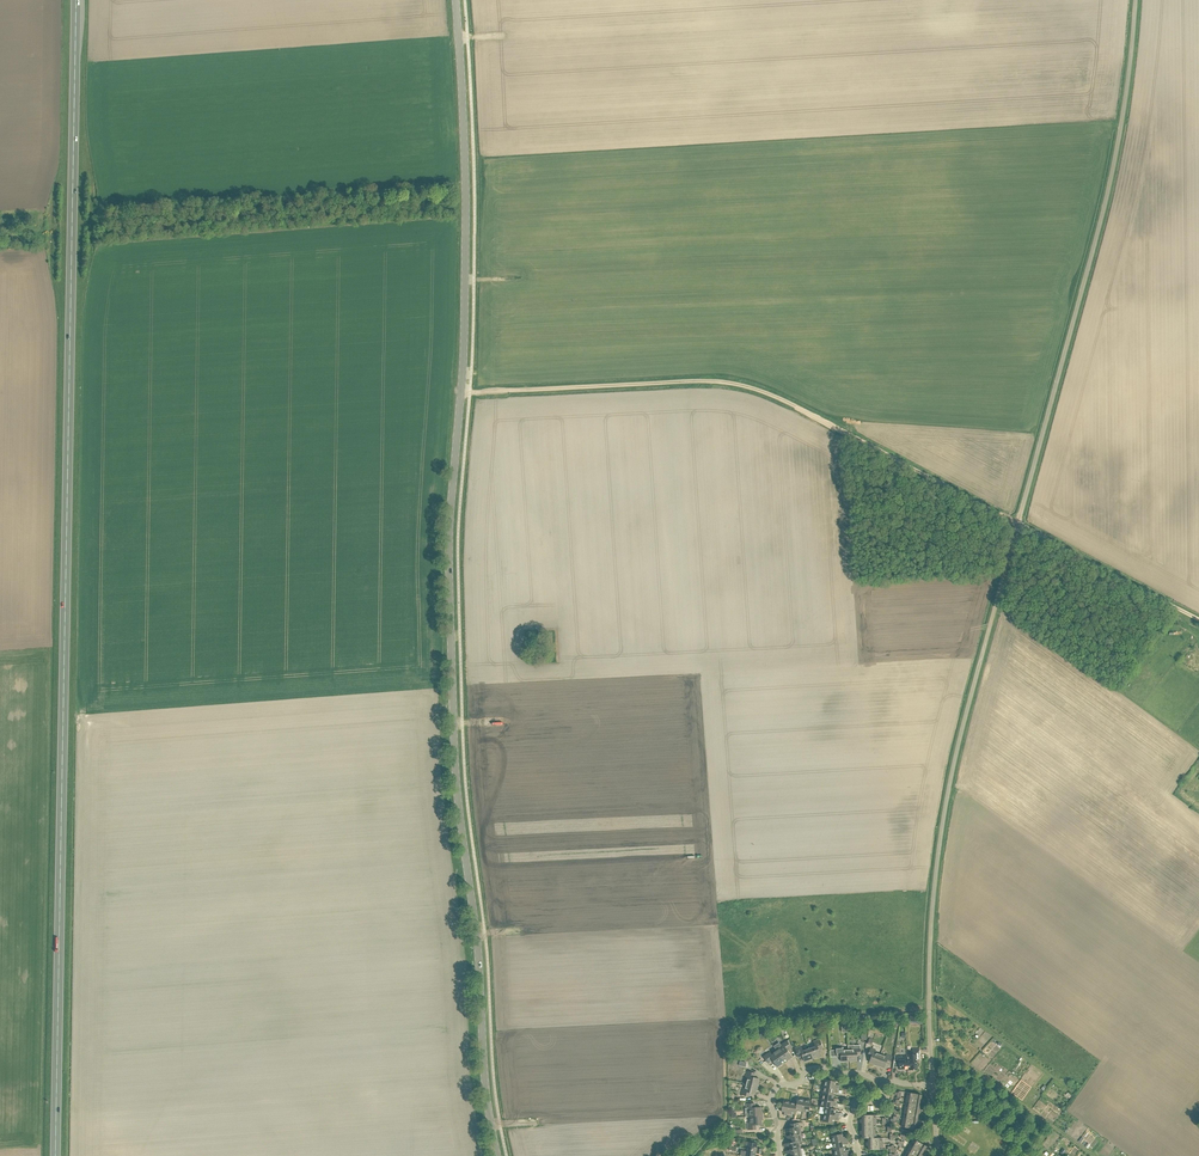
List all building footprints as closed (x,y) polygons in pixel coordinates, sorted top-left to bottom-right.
[(910,1022),(917,1022),(917,1024),(922,1024),(922,1016),(910,1016),(910,1022)] [(758,1024),(753,1028),(757,1034),(762,1030),(758,1024)] [(779,1043),(774,1046),(776,1049),(785,1062),(787,1061),(787,1060),(792,1057),(787,1050),(791,1047),(786,1039),(780,1044),(779,1043)] [(809,1048),(813,1059),(821,1056),(819,1051),(823,1049),(819,1039),(813,1041),(815,1046),(809,1048)] [(849,1050),(849,1061),(857,1061),(857,1055),(861,1055),(860,1045),(854,1046),(854,1045),(848,1046),(849,1050)] [(803,1057),(804,1062),(813,1059),(809,1048),(803,1051),(801,1046),(795,1048),(799,1058),(803,1057)] [(841,1056),(841,1062),(849,1061),(849,1050),(843,1050),(843,1048),(836,1048),(837,1057),(841,1056)] [(869,1063),(877,1065),(881,1054),(876,1052),(876,1050),(870,1048),(868,1056),(871,1057),(869,1063)] [(769,1051),(762,1055),(768,1063),(772,1060),(777,1067),(782,1064),(785,1062),(776,1049),(773,1051),(773,1052),(771,1053),(769,1051)] [(907,1057),(908,1070),(917,1070),(917,1059),(920,1059),(920,1050),(912,1050),(913,1054),(910,1055),(910,1059),(907,1059),(907,1057)] [(877,1065),(884,1068),(886,1063),(889,1064),(892,1057),(887,1054),(886,1056),(881,1054),(877,1065)] [(907,1069),(907,1070),(908,1070),(907,1057),(901,1057),(895,1057),(894,1063),(898,1063),(899,1070),(907,1069)] [(746,1083),(757,1086),(759,1079),(754,1077),(755,1073),(747,1071),(745,1078),(747,1078),(746,1083)] [(825,1080),(824,1087),(839,1089),(840,1086),(835,1085),(836,1082),(825,1080)] [(741,1094),(749,1096),(750,1093),(755,1094),(757,1086),(746,1083),(745,1089),(743,1088),(741,1094)] [(824,1087),(822,1093),(833,1095),(834,1093),(838,1093),(839,1089),(824,1087)] [(907,1092),(905,1104),(920,1107),(920,1103),(922,1103),(922,1100),(921,1099),(922,1095),(907,1092)] [(822,1093),(821,1100),(837,1103),(837,1099),(833,1098),(833,1095),(822,1093)] [(790,1102),(788,1114),(792,1115),(792,1113),(795,1114),(798,1098),(797,1098),(797,1103),(790,1102)] [(798,1098),(795,1114),(796,1109),(798,1110),(798,1111),(802,1112),(804,1099),(798,1098)] [(811,1101),(804,1099),(802,1112),(806,1113),(806,1111),(809,1112),(811,1101)] [(784,1113),(788,1114),(790,1102),(783,1100),(781,1111),(784,1112),(784,1113)] [(821,1100),(820,1107),(831,1109),(832,1106),(836,1107),(837,1103),(821,1100)] [(750,1117),(750,1116),(761,1116),(761,1107),(755,1107),(754,1103),(746,1103),(746,1108),(745,1108),(746,1117),(750,1117)] [(905,1104),(904,1115),(918,1118),(918,1114),(920,1114),(920,1111),(919,1111),(920,1107),(905,1104)] [(825,1108),(824,1114),(839,1117),(840,1113),(835,1112),(836,1109),(831,1109),(820,1107),(825,1108)] [(822,1121),(833,1123),(834,1120),(838,1121),(839,1117),(824,1114),(822,1121)] [(862,1127),(876,1126),(876,1115),(862,1115),(862,1119),(860,1119),(860,1123),(862,1123),(862,1127)] [(902,1127),(916,1129),(916,1125),(918,1125),(919,1122),(917,1122),(918,1118),(904,1115),(902,1127)] [(748,1123),(748,1130),(756,1129),(756,1125),(762,1125),(761,1116),(750,1116),(750,1117),(750,1123),(748,1123)] [(791,1135),(801,1134),(799,1122),(789,1124),(790,1128),(785,1129),(785,1132),(790,1131),(791,1135)] [(868,1138),(876,1138),(876,1126),(862,1127),(862,1131),(860,1131),(860,1134),(862,1134),(862,1138),(868,1138)] [(799,1141),(800,1141),(803,1141),(801,1134),(791,1135),(786,1136),(786,1139),(791,1138),(792,1142),(799,1141)] [(831,1136),(832,1143),(848,1140),(847,1136),(842,1137),(842,1134),(831,1136)] [(868,1145),(868,1149),(882,1149),(882,1138),(876,1138),(868,1138),(868,1142),(867,1142),(867,1145),(868,1145)] [(914,1139),(911,1144),(923,1151),(925,1148),(927,1148),(928,1147),(914,1139)] [(832,1143),(834,1150),(844,1148),(844,1145),(848,1144),(848,1140),(832,1143)] [(747,1147),(747,1149),(761,1151),(762,1149),(757,1148),(758,1143),(747,1141),(745,1146),(747,1147)] [(790,1150),(801,1148),(800,1141),(799,1141),(792,1142),(783,1144),(784,1147),(789,1146),(790,1150)] [(905,1154),(909,1155),(923,1155),(921,1155),(923,1151),(911,1144),(905,1154)] [(835,1155),(837,1155),(850,1154),(849,1150),(845,1151),(844,1148),(834,1150),(835,1155)]
